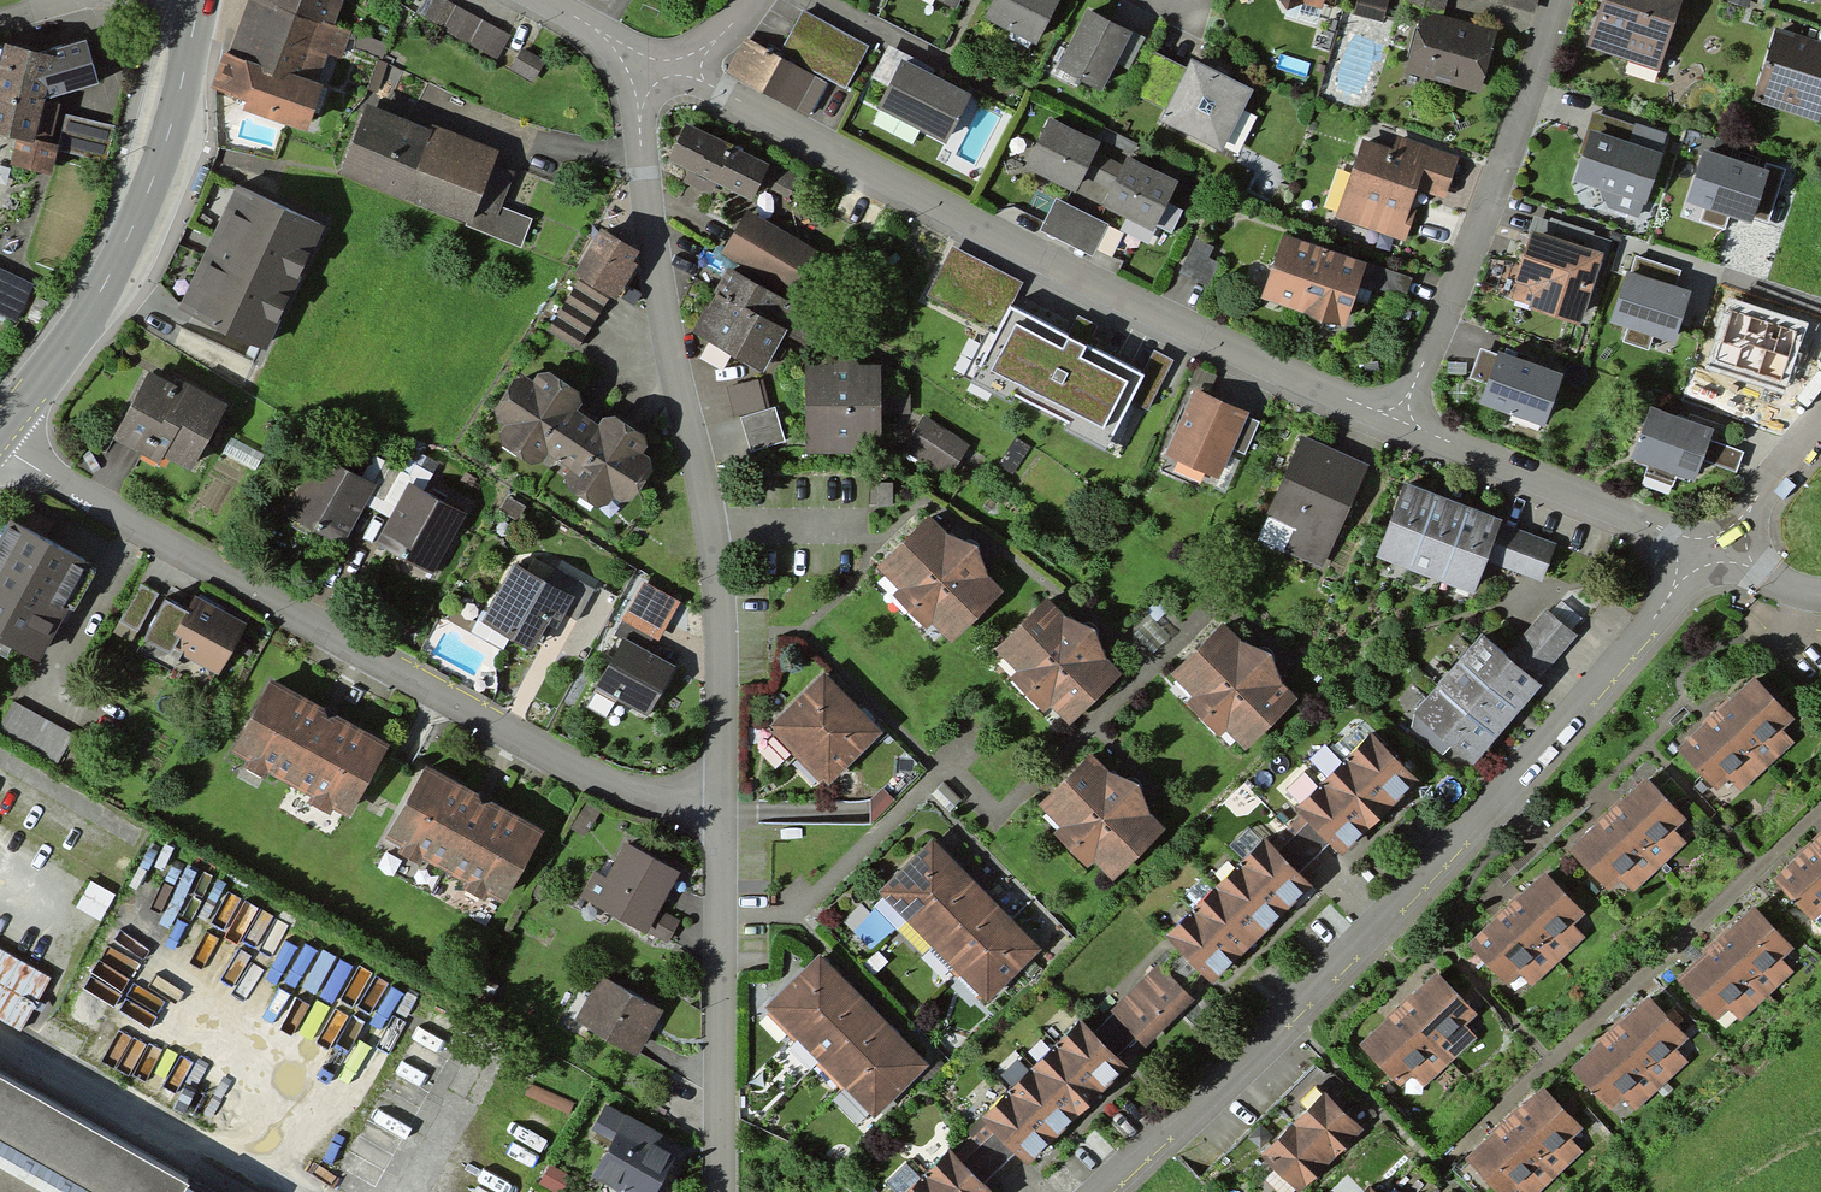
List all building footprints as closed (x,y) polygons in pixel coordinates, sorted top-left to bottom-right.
[(257,0),(256,0),(249,0),(227,57),(224,56),(212,88),(249,101),(245,111),(307,134),(326,84),(317,80),(327,54),(340,59),(351,32),(334,26),(344,0),(257,0)] [(511,36),(446,0),(434,0),(423,20),(497,61),(511,36)] [(958,0),(935,0),(953,9),(958,0)] [(982,21),(1033,46),(1055,0),(993,0),(982,21)] [(1318,16),(1323,0),(1266,0),(1318,16)] [(1449,0),(1404,0),(1403,5),(1445,15),(1449,0)] [(1498,4),(1536,13),(1539,0),(1499,0),(1498,4)] [(1586,47),(1661,69),(1682,0),(1599,0),(1586,47)] [(1129,38),(1083,12),(1051,68),(1096,94),(1129,38)] [(1481,95),(1498,36),(1420,14),(1403,73),(1481,95)] [(850,92),(871,50),(803,16),(782,58),(814,74),(850,92)] [(1820,127),(1820,47),(1775,34),(1754,109),(1820,127)] [(795,110),(814,74),(782,58),(743,38),(725,74),(795,110)] [(0,49),(0,135),(14,138),(9,163),(40,169),(53,102),(101,85),(91,40),(45,57),(0,49)] [(523,47),(510,69),(533,82),(546,61),(523,47)] [(945,147),(969,97),(899,63),(874,113),(945,147)] [(1220,158),(1252,96),(1188,64),(1157,126),(1220,158)] [(494,165),(499,149),(432,123),(430,129),(366,104),(339,174),(466,223),(470,224),(494,165)] [(111,128),(66,119),(59,154),(104,162),(111,128)] [(1075,198),(1099,144),(1048,121),(1023,174),(1075,198)] [(747,207),(766,168),(683,130),(665,169),(747,207)] [(1639,223),(1661,161),(1589,135),(1572,183),(1593,191),(1601,209),(1639,223)] [(1443,202),(1457,160),(1395,140),(1391,153),(1360,143),(1335,221),(1406,243),(1422,195),(1443,202)] [(1769,170),(1704,150),(1687,205),(1752,225),(1769,170)] [(1151,235),(1176,185),(1124,159),(1099,209),(1151,235)] [(515,173),(494,165),(470,224),(466,223),(465,226),(521,248),(533,218),(502,206),(515,173)] [(262,351),(321,225),(237,185),(178,311),(262,351)] [(1053,199),(1038,233),(1091,257),(1107,224),(1053,199)] [(715,259),(788,297),(812,252),(739,214),(715,259)] [(640,251),(601,229),(576,272),(582,276),(579,280),(609,299),(615,302),(638,264),(633,262),(640,251)] [(1577,331),(1600,259),(1527,236),(1511,287),(1524,291),(1528,315),(1577,331)] [(1363,270),(1280,241),(1258,305),(1341,334),(1363,270)] [(1195,242),(1179,276),(1207,288),(1217,265),(1208,261),(1214,250),(1195,242)] [(950,243),(925,293),(988,325),(1014,275),(950,243)] [(1692,291),(1627,271),(1611,323),(1676,342),(1692,291)] [(813,324),(721,276),(688,339),(756,375),(774,341),(798,354),(813,324)] [(609,299),(579,280),(548,331),(577,350),(609,299)] [(1138,366),(1005,297),(966,371),(1099,440),(1138,366)] [(1799,332),(1732,311),(1716,362),(1783,383),(1799,332)] [(1564,374),(1498,351),(1479,404),(1545,427),(1564,374)] [(799,370),(803,455),(879,452),(875,366),(799,370)] [(191,480),(224,408),(148,373),(115,445),(191,480)] [(636,458),(643,438),(603,417),(597,428),(577,417),(586,401),(535,373),(528,386),(509,376),(483,424),(498,432),(491,445),(535,469),(542,457),(567,471),(558,486),(599,508),(605,498),(628,506),(651,462),(636,458)] [(723,386),(732,414),(769,403),(760,375),(723,386)] [(1220,479),(1246,417),(1192,395),(1166,458),(1220,479)] [(773,405),(737,416),(747,449),(783,438),(773,405)] [(1714,429),(1650,406),(1630,461),(1695,484),(1714,429)] [(970,445),(926,419),(902,457),(947,484),(970,445)] [(1324,577),(1367,472),(1301,445),(1269,523),(1294,533),(1282,560),(1324,577)] [(375,492),(316,463),(285,526),(344,555),(375,492)] [(890,479),(874,479),(875,504),(891,504),(890,479)] [(1416,498),(1400,492),(1376,556),(1409,569),(1433,504),(1416,498)] [(471,522),(418,497),(387,561),(439,587),(471,522)] [(1449,511),(1433,504),(1409,569),(1442,581),(1466,517),(1449,511)] [(928,516),(874,567),(946,644),(1000,593),(928,516)] [(1481,523),(1466,517),(1442,581),(1475,593),(1486,563),(1499,529),(1481,523)] [(85,569),(5,525),(0,534),(0,649),(31,666),(85,569)] [(1516,535),(1499,529),(1486,563),(1544,586),(1558,550),(1541,544),(1516,535)] [(577,601),(518,571),(487,631),(546,661),(577,601)] [(246,622),(201,597),(161,669),(207,694),(246,622)] [(1042,600),(992,649),(1070,727),(1120,678),(1042,600)] [(1545,610),(1507,656),(1539,683),(1577,636),(1562,623),(1545,610)] [(1216,630),(1166,683),(1240,753),(1291,701),(1216,630)] [(1413,715),(1411,728),(1466,775),(1487,751),(1511,722),(1538,690),(1543,685),(1539,683),(1507,656),(1481,634),(1413,715)] [(679,669),(628,643),(600,698),(651,724),(679,669)] [(1701,729),(1674,754),(1726,809),(1806,735),(1755,680),(1728,704),(1701,729)] [(388,747),(268,681),(225,759),(346,825),(388,747)] [(834,702),(815,683),(766,729),(822,788),(871,741),(852,722),(834,702)] [(1370,733),(1296,806),(1344,856),(1363,837),(1382,819),(1401,801),(1419,783),(1370,733)] [(1090,755),(1036,806),(1109,882),(1162,830),(1090,755)] [(544,833),(422,768),(379,847),(501,912),(544,833)] [(1593,829),(1566,854),(1618,910),(1698,836),(1647,780),(1620,805),(1593,829)] [(1265,838),(1166,934),(1217,986),(1236,966),(1256,947),(1276,928),(1296,909),(1316,890),(1265,838)] [(1775,883),(1820,932),(1820,840),(1802,858),(1775,883)] [(933,841),(876,894),(981,1005),(1038,952),(1017,930),(996,908),(975,885),(954,863),(933,841)] [(669,949),(683,922),(659,909),(677,875),(623,846),(605,881),(595,876),(581,902),(669,949)] [(1493,926),(1466,951),(1517,1007),(1598,933),(1546,877),(1519,902),(1493,926)] [(1704,959),(1677,983),(1728,1039),(1809,965),(1757,909),(1730,934),(1704,959)] [(838,978),(816,956),(757,1014),(867,1125),(926,1066),(904,1044),(882,1022),(860,1000),(838,978)] [(20,1031),(47,983),(0,957),(0,1020),(20,1031)] [(1197,1002),(1160,966),(1111,1015),(1148,1052),(1197,1002)] [(1385,1022),(1358,1047),(1410,1103),(1490,1029),(1438,973),(1412,998),(1385,1022)] [(665,1011),(605,979),(579,1027),(639,1059),(665,1011)] [(1597,1049),(1570,1074),(1621,1130),(1702,1055),(1650,1000),(1623,1024),(1597,1049)] [(1085,1019),(980,1117),(1027,1167),(1047,1148),(1074,1123),(1098,1100),(1119,1081),(1131,1069),(1085,1019)] [(0,1077),(0,1191),(203,1191),(0,1077)] [(1463,1165),(1488,1191),(1546,1191),(1595,1147),(1543,1091),(1516,1116),(1490,1140),(1463,1165)] [(1260,1156),(1295,1191),(1300,1191),(1321,1172),(1346,1148),(1363,1131),(1326,1092),(1260,1156)] [(596,1181),(615,1191),(659,1191),(682,1149),(629,1120),(596,1181)] [(907,1191),(993,1191),(952,1149),(907,1191)]
